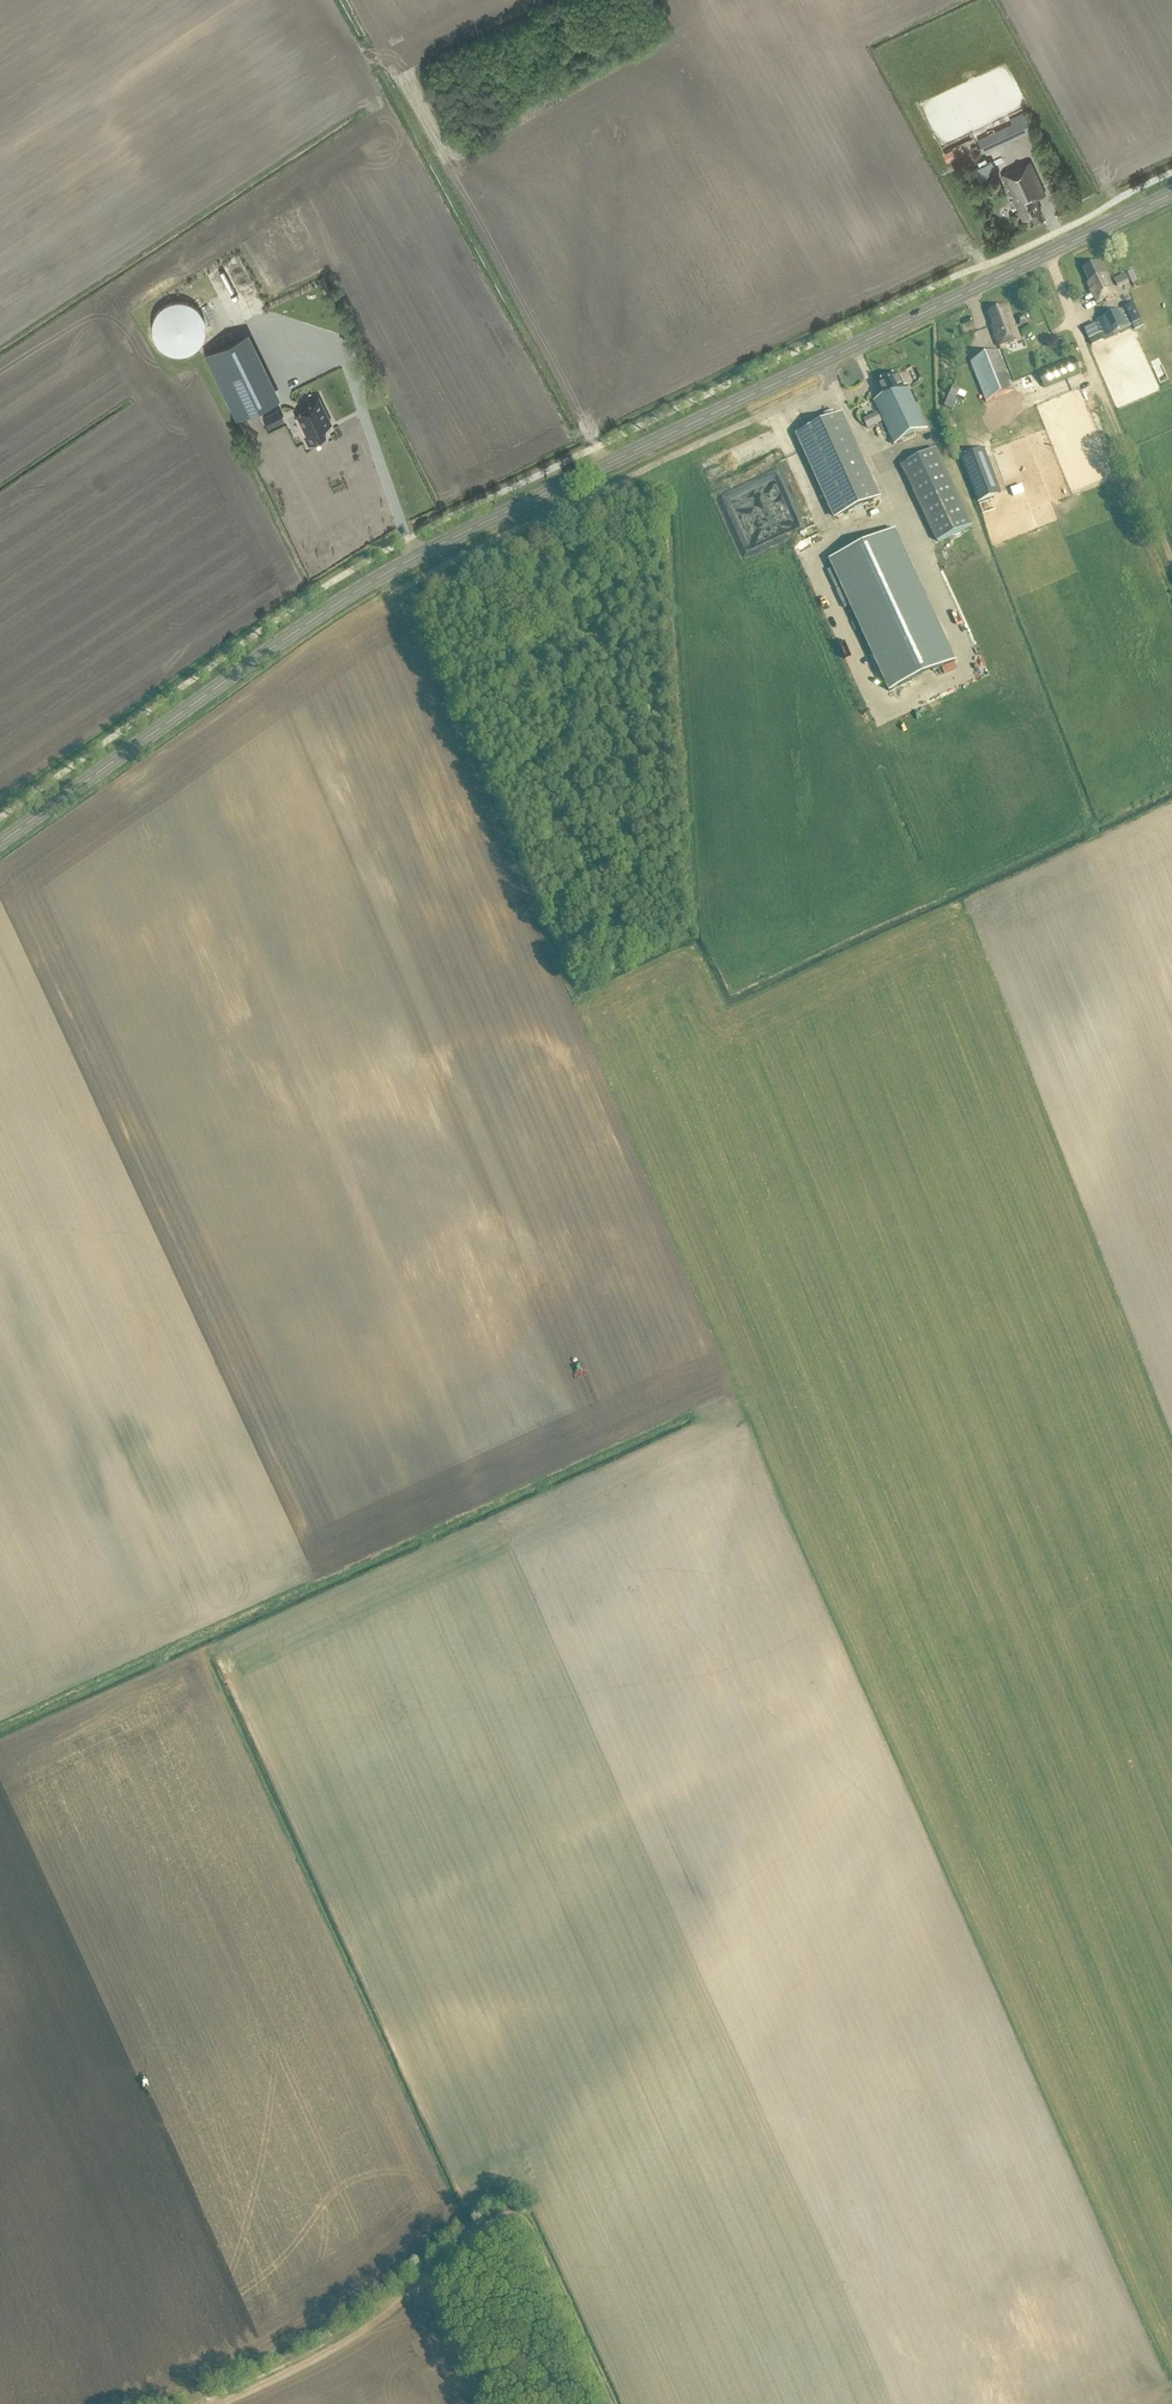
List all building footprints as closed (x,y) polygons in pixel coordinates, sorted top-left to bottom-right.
[(977,138),(983,151),(1018,137),(1017,135),(1027,131),(1020,116),(1011,120),(1012,123),(977,138)] [(952,149),(944,153),(948,162),(956,158),(952,149)] [(982,182),(998,175),(992,161),(976,169),(982,182)] [(1033,200),(1043,195),(1028,164),(999,177),(1012,204),(1013,203),(1021,221),(1039,212),(1033,200)] [(1086,285),(1089,292),(1095,305),(1115,296),(1100,263),(1084,271),(1089,283),(1086,285)] [(1128,274),(1117,279),(1120,286),(1131,281),(1128,274)] [(1035,301),(1024,305),(1030,318),(1040,313),(1035,301)] [(203,319),(197,309),(187,303),(175,302),(164,306),(156,314),(152,325),(154,337),(160,347),(170,353),(182,354),(193,350),(201,341),(205,330),(203,319)] [(1134,305),(1125,310),(1132,326),(1142,321),(1134,305)] [(1001,348),(1019,341),(1007,308),(991,314),(997,329),(994,330),(1001,348)] [(1096,323),(1104,340),(1132,327),(1123,310),(1096,323)] [(246,333),(204,352),(236,420),(278,401),(246,333)] [(1015,376),(1028,372),(1020,347),(1007,351),(1015,376)] [(999,352),(970,363),(986,403),(1014,392),(999,352)] [(1072,360),(1038,373),(1044,388),(1078,375),(1072,360)] [(895,446),(927,431),(907,387),(904,388),(898,376),(888,380),(889,382),(886,383),(885,381),(876,385),(882,398),(875,402),(895,446)] [(326,438),(322,429),(331,425),(319,397),(305,403),(308,410),(296,415),(310,445),(326,438)] [(279,410),(264,417),(270,429),(284,422),(279,410)] [(843,415),(796,437),(816,480),(835,522),(882,500),(863,458),(843,415)] [(960,458),(977,503),(1001,494),(988,458),(990,457),(987,448),(960,458)] [(905,465),(923,505),(939,541),(969,527),(935,451),(905,465)] [(897,532),(830,563),(889,693),(956,662),(897,532)]
